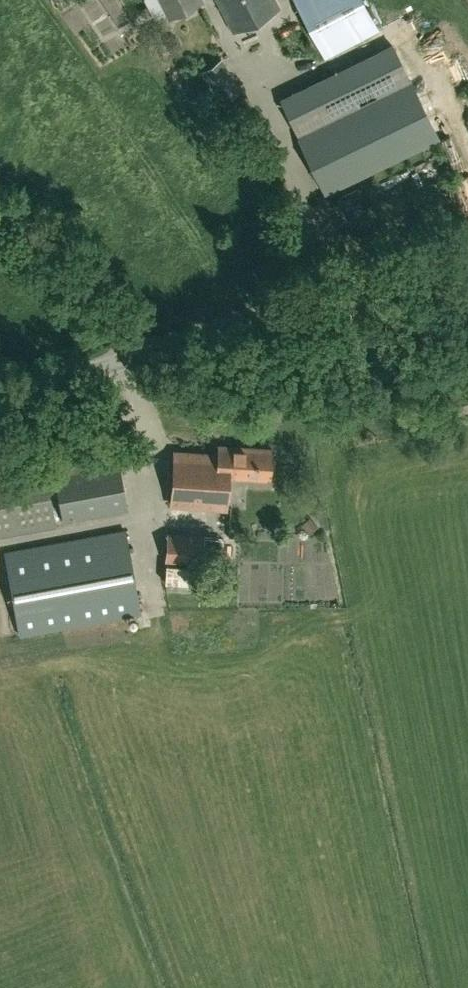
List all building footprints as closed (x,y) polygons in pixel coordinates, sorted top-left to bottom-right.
[(170,16),(201,1),(200,0),(162,0),(170,16)] [(234,30),(277,8),(273,0),(219,0),(234,30)] [(378,29),(363,0),(295,0),(325,57),(378,29)] [(281,100),(327,192),(438,137),(393,45),(281,100)] [(226,100),(240,90),(221,59),(206,68),(226,100)] [(64,520),(128,508),(115,439),(51,451),(64,520)] [(228,445),(228,454),(174,451),(171,503),(227,507),(229,474),(271,477),(273,448),(228,445)] [(57,522),(45,461),(0,470),(0,533),(57,522)] [(19,634),(141,612),(126,529),(4,551),(19,634)] [(202,563),(204,536),(169,533),(167,559),(202,563)] [(165,582),(166,582),(166,590),(191,591),(192,565),(166,563),(165,582)]
